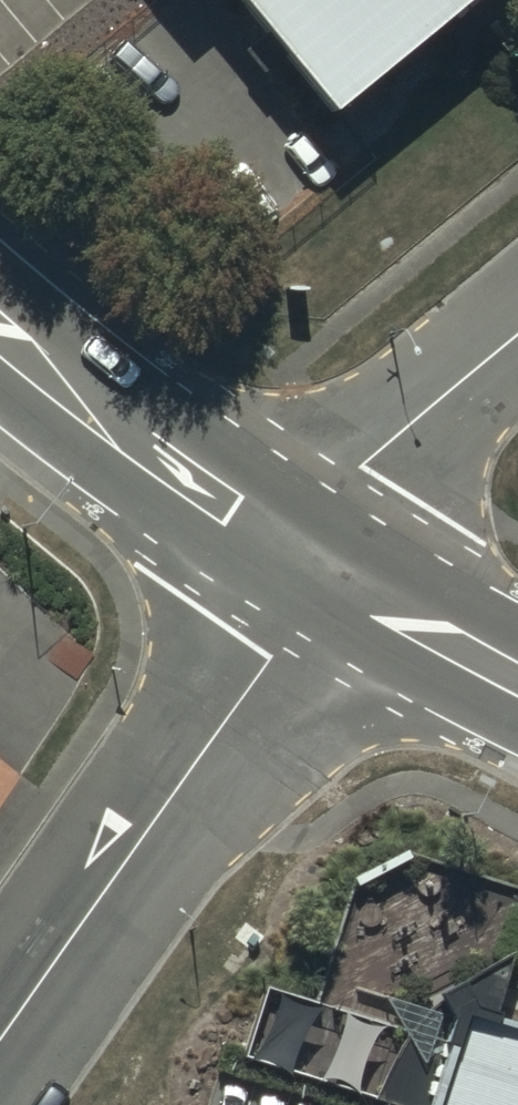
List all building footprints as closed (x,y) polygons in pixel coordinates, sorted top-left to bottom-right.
[(338,115),(478,0),(244,0),(338,115)] [(469,1035),(447,1104),(517,1104),(517,1051),(469,1035)]
